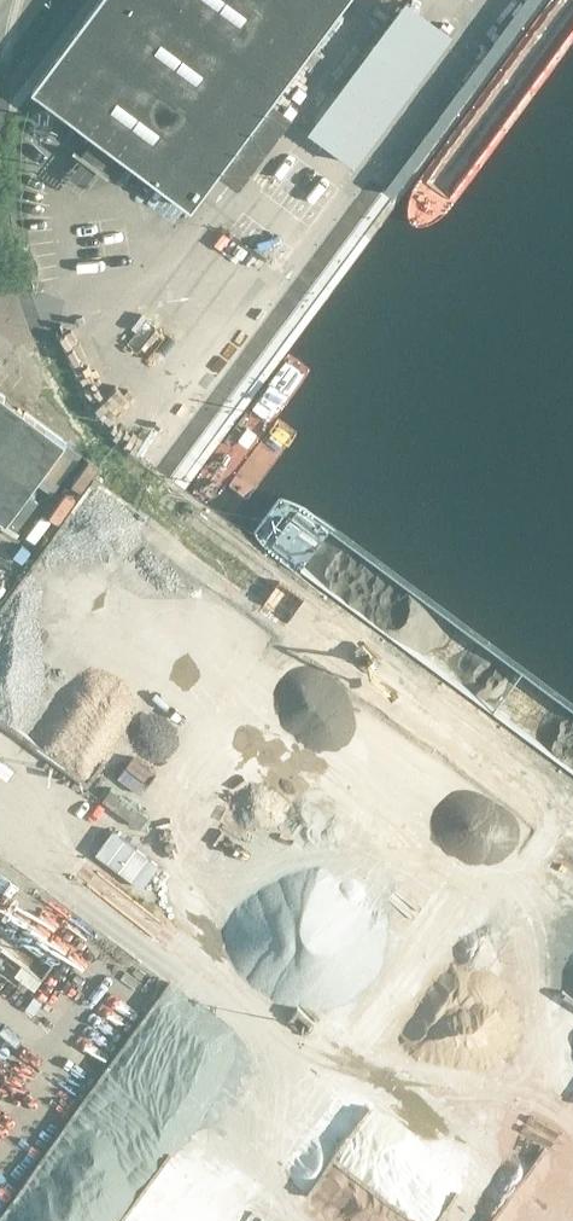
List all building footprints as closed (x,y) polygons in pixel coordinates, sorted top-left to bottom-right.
[(65,45),(33,88),(38,92),(75,119),(96,134),(82,154),(75,148),(74,150),(84,158),(90,163),(98,168),(108,176),(109,174),(102,169),(116,150),(187,202),(186,202),(193,207),(348,0),(99,0),(65,45)] [(411,0),(403,0),(308,131),(354,165),(453,32),(411,0)] [(293,116),(274,102),(220,174),(239,188),(293,116)] [(98,168),(84,158),(82,161),(78,158),(62,179),(83,195),(99,174),(95,171),(98,168)] [(7,522),(8,521),(29,492),(37,481),(67,441),(68,441),(47,425),(0,391),(0,516),(7,522)] [(53,492),(83,453),(77,448),(71,445),(67,441),(37,481),(53,492)] [(18,528),(39,500),(29,492),(8,521),(18,528)] [(110,786),(102,799),(140,825),(149,813),(110,786)] [(160,864),(113,829),(96,853),(142,887),(160,864)]
